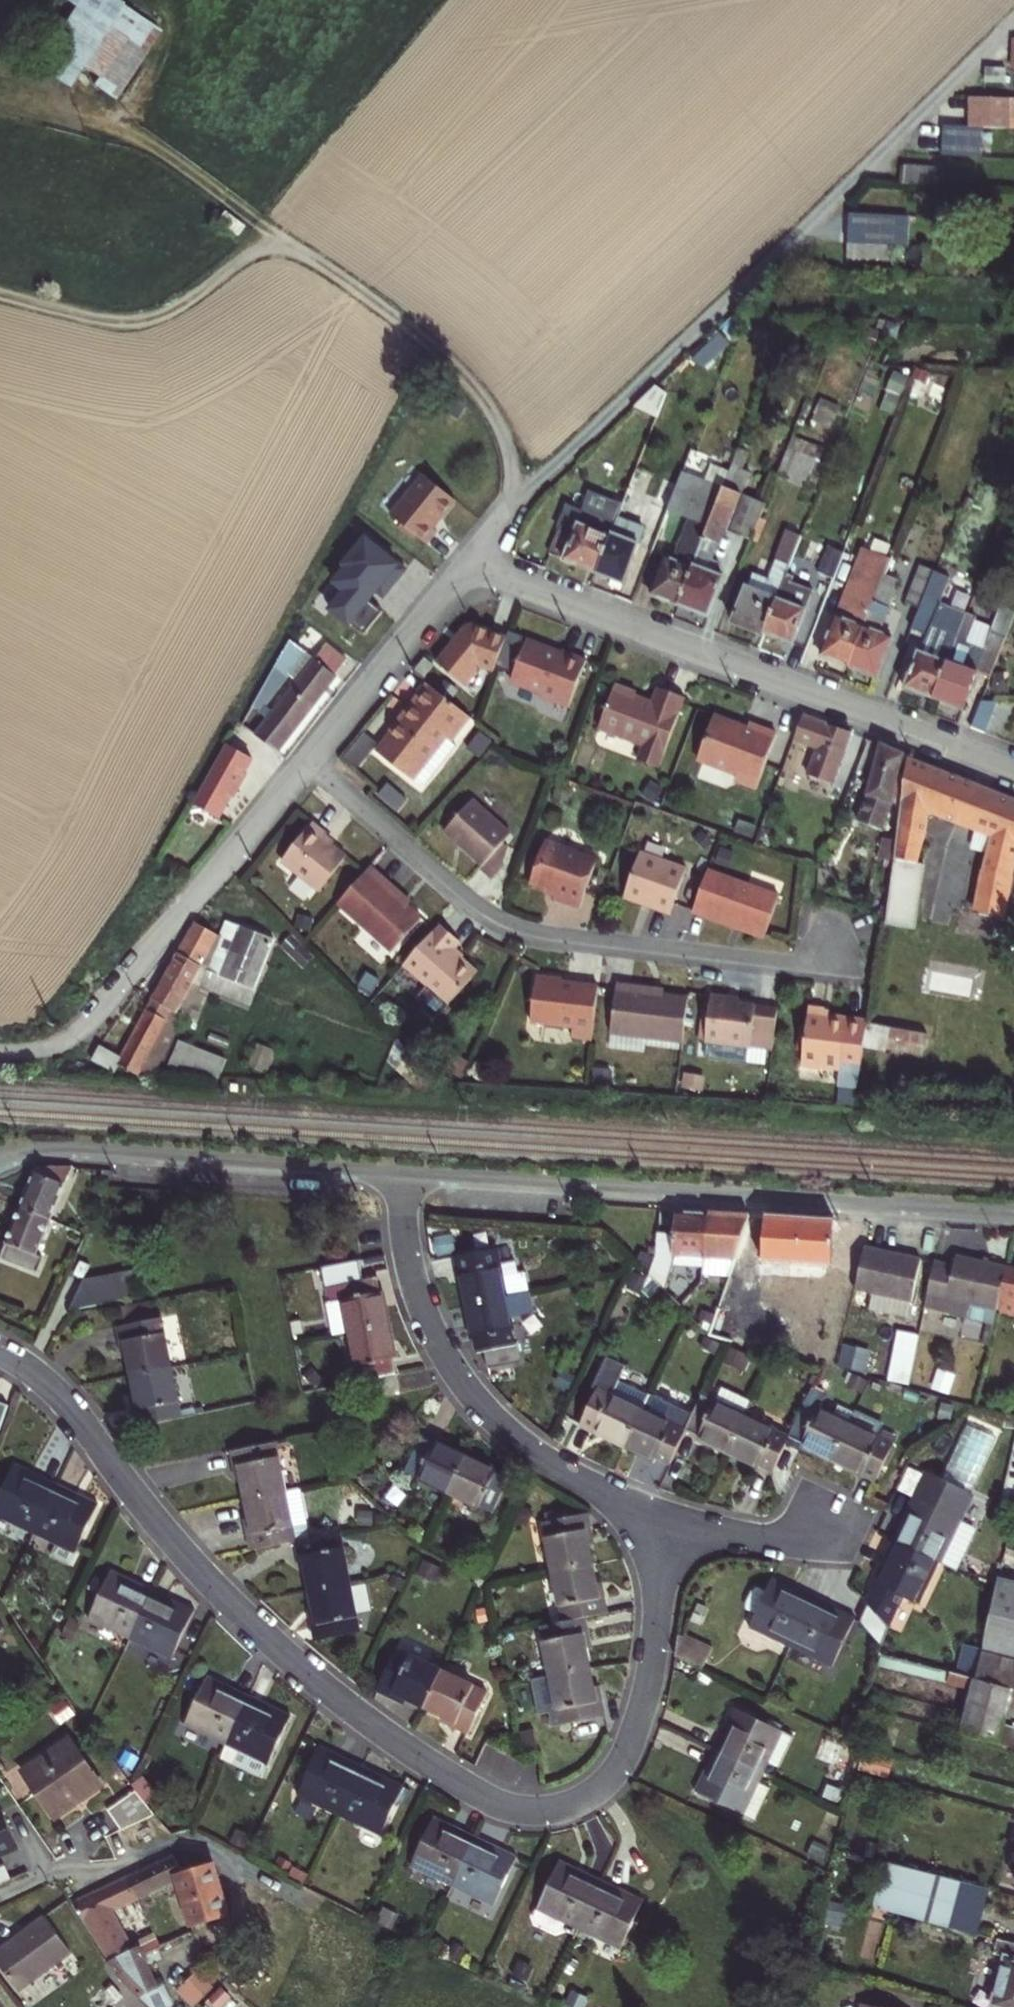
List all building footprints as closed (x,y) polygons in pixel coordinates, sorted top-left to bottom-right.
[(144,9),(129,30),(151,46),(164,24),(144,9)] [(112,18),(86,58),(125,84),(151,46),(129,30),(112,18)] [(990,70),(989,86),(1009,87),(1009,71),(990,70)] [(973,101),(972,117),(972,131),(974,131),(1013,133),(1013,103),(973,101)] [(974,146),(974,131),(972,131),(945,130),(945,145),(974,146)] [(939,173),(907,171),(906,189),(938,190),(939,173)] [(892,237),(851,235),(850,250),(891,251),(892,237)] [(890,268),(891,251),(850,250),(849,266),(890,268)] [(673,399),(664,392),(652,403),(670,409),(673,399)] [(831,436),(802,426),(798,437),(827,448),(831,436)] [(827,448),(798,437),(788,466),(816,476),(827,448)] [(833,455),(827,448),(816,476),(824,479),(833,455)] [(432,468),(398,512),(435,542),(447,528),(443,524),(465,495),(432,468)] [(736,475),(727,498),(684,614),(716,625),(730,584),(719,581),(723,569),(718,567),(728,539),(757,550),(770,513),(738,500),(745,479),(736,475)] [(685,483),(683,489),(670,520),(693,529),(678,568),(672,565),(658,604),(684,614),(727,498),(685,483)] [(683,489),(671,484),(659,515),(670,520),(683,489)] [(577,518),(558,566),(601,582),(623,524),(626,515),(600,506),(593,524),(577,518)] [(623,524),(601,582),(631,594),(653,536),(623,524)] [(417,573),(379,541),(357,567),(360,569),(347,584),(358,594),(343,612),(361,627),(363,625),(376,636),(395,614),(381,603),(389,594),(395,599),(417,573)] [(792,544),(776,587),(761,581),(742,631),(772,642),(807,549),(792,544)] [(809,544),(807,549),(772,642),(801,653),(819,605),(802,598),(820,549),(809,544)] [(850,560),(834,554),(824,583),(839,589),(850,560)] [(876,558),(867,554),(847,606),(856,609),(876,558)] [(826,664),(856,676),(892,577),(897,565),(876,558),(856,609),(847,606),(826,664)] [(939,578),(927,573),(911,612),(925,617),(938,581),(939,578)] [(892,577),(856,676),(882,686),(898,645),(885,640),(894,615),(906,582),(892,577)] [(321,598),(332,605),(345,587),(334,580),(321,598)] [(953,587),(938,581),(925,617),(917,638),(932,644),(953,587)] [(1010,616),(985,680),(998,685),(1005,664),(1013,640),(1013,618),(1010,616)] [(482,656),(496,660),(499,652),(502,641),(506,627),(472,617),(464,620),(439,657),(468,677),(482,656)] [(971,623),(957,617),(945,647),(941,645),(934,664),(925,661),(911,697),(940,707),(971,623)] [(983,627),(971,623),(940,707),(971,719),(985,680),(975,676),(982,656),(975,652),(983,627)] [(542,684),(545,689),(569,697),(586,649),(561,640),(558,647),(548,643),(546,640),(524,633),(511,673),(542,684)] [(509,655),(512,644),(502,641),(499,652),(509,655)] [(271,727),(262,738),(284,756),(355,666),(335,649),(322,665),(296,645),(248,726),(254,732),(262,721),(271,727)] [(475,708),(435,675),(415,699),(416,701),(382,742),(416,772),(451,729),(455,732),(475,708)] [(641,752),(661,758),(684,688),(658,679),(653,695),(634,689),(635,685),(614,678),(600,722),(646,737),(641,752)] [(735,710),(715,703),(702,743),(705,751),(740,762),(744,770),(759,776),(778,719),(753,711),(752,711),(751,711),(750,712),(749,713),(748,717),(737,713),(735,710)] [(1008,707),(990,706),(978,737),(994,743),(1008,707)] [(791,740),(816,748),(802,784),(808,786),(827,793),(848,728),(826,720),(824,724),(799,716),(791,740)] [(874,761),(868,784),(892,793),(892,790),(903,740),(889,735),(868,732),(864,759),(874,761)] [(232,745),(198,805),(224,820),(237,798),(239,799),(252,775),(250,773),(258,759),(232,745)] [(974,772),(908,747),(894,854),(915,856),(922,826),(931,804),(959,815),(974,772)] [(992,779),(974,772),(959,815),(978,822),(992,779)] [(992,779),(978,822),(981,823),(976,842),(987,845),(973,905),(1005,911),(1013,875),(1013,787),(992,779)] [(392,781),(382,793),(401,808),(411,796),(392,781)] [(892,793),(868,784),(843,850),(858,857),(866,860),(892,793)] [(514,824),(474,789),(447,821),(486,856),(496,844),(506,853),(510,835),(507,832),(514,824)] [(889,815),(880,850),(894,854),(899,808),(894,808),(892,815),(889,815)] [(328,825),(313,813),(281,851),(319,881),(346,847),(324,829),(328,825)] [(602,851),(548,832),(533,875),(559,885),(556,892),(584,901),(602,851)] [(506,853),(496,844),(486,856),(483,860),(494,870),(508,855),(506,853)] [(691,860),(645,844),(627,892),(674,908),(691,860)] [(915,856),(894,854),(890,904),(889,909),(888,917),(917,920),(924,857),(915,856)] [(370,856),(337,894),(349,904),(382,867),(370,856)] [(785,884),(713,859),(697,903),(738,917),(740,912),(772,922),(785,884)] [(382,867),(349,904),(392,943),(421,909),(381,874),(385,870),(382,867)] [(772,922),(740,912),(738,917),(770,928),(772,922)] [(440,1009),(451,996),(481,963),(456,941),(463,934),(442,915),(405,956),(431,979),(420,992),(427,998),(427,1003),(435,1009),(440,1009)] [(276,931),(230,917),(215,964),(261,978),(276,931)] [(199,919),(157,996),(172,1004),(178,1007),(219,929),(199,919)] [(565,970),(538,967),(532,1014),(573,1019),(572,1030),(592,1033),(600,978),(564,974),(565,970)] [(211,978),(202,975),(192,999),(202,1003),(211,978)] [(654,982),(617,977),(610,1028),(684,1037),(691,992),(653,987),(654,982)] [(726,991),(712,989),(709,1011),(705,1039),(705,1042),(724,1044),(722,1057),(748,1062),(750,1047),(757,1001),(757,1000),(726,996),(726,991)] [(117,1069),(121,1061),(142,1071),(144,1068),(154,1075),(166,1053),(156,1047),(171,1020),(166,1016),(172,1004),(157,996),(125,1054),(100,1040),(92,1055),(117,1069)] [(757,1001),(750,1047),(772,1050),(774,1051),(781,1005),(757,1001)] [(868,1018),(850,1015),(827,1011),(828,1006),(812,1003),(809,1022),(805,1047),(803,1061),(840,1067),(837,1083),(855,1087),(865,1034),(868,1018)] [(699,1038),(705,1039),(709,1011),(704,1010),(699,1038)] [(929,1024),(869,1012),(868,1018),(865,1034),(925,1045),(929,1024)] [(809,1022),(803,1021),(798,1046),(805,1047),(809,1022)] [(406,1041),(392,1028),(381,1038),(396,1052),(406,1041)] [(177,1040),(171,1054),(231,1058),(232,1044),(177,1040)] [(42,1166),(25,1207),(53,1219),(75,1168),(42,1166)] [(646,1249),(642,1266),(664,1287),(672,1251),(695,1253),(694,1277),(677,1299),(682,1305),(704,1279),(705,1272),(709,1207),(675,1205),(674,1229),(659,1228),(657,1253),(646,1249)] [(25,1207),(3,1257),(32,1269),(53,1219),(25,1207)] [(751,1209),(709,1207),(705,1272),(732,1273),(737,1256),(751,1209)] [(838,1215),(767,1211),(764,1258),(790,1261),(789,1274),(833,1277),(838,1215)] [(923,1250),(868,1239),(859,1280),(914,1292),(923,1250)] [(464,1268),(470,1302),(511,1294),(502,1245),(464,1252),(467,1267),(464,1268)] [(939,1258),(929,1304),(949,1309),(948,1314),(996,1324),(1000,1304),(1009,1261),(961,1251),(958,1262),(939,1258)] [(1009,1261),(1000,1304),(1013,1306),(1013,1262),(1009,1261)] [(82,1280),(69,1308),(123,1300),(136,1272),(82,1280)] [(334,1334),(350,1331),(392,1322),(386,1288),(381,1289),(378,1273),(340,1280),(343,1297),(328,1300),(334,1334)] [(470,1302),(476,1336),(481,1335),(484,1350),(489,1349),(492,1365),(525,1359),(522,1342),(519,1342),(514,1317),(538,1313),(533,1290),(511,1294),(470,1302)] [(121,1305),(124,1324),(166,1315),(163,1298),(121,1305)] [(722,1306),(713,1334),(727,1338),(758,1346),(765,1318),(722,1306)] [(129,1347),(134,1373),(176,1365),(166,1315),(124,1324),(119,1325),(124,1348),(129,1347)] [(350,1331),(359,1379),(378,1375),(397,1371),(394,1356),(397,1355),(392,1322),(350,1331)] [(894,1379),(915,1382),(921,1330),(900,1328),(894,1379)] [(186,1413),(176,1365),(134,1373),(139,1398),(133,1399),(138,1423),(186,1413)] [(378,1375),(382,1394),(401,1391),(397,1371),(378,1375)] [(584,1419),(598,1426),(596,1429),(626,1444),(645,1404),(601,1384),(584,1419)] [(704,1389),(689,1425),(703,1432),(701,1435),(731,1449),(749,1411),(755,1398),(726,1384),(720,1396),(704,1389)] [(808,1398),(793,1432),(804,1437),(802,1442),(833,1457),(852,1419),(808,1398)] [(645,1404),(626,1444),(657,1460),(660,1456),(673,1462),(689,1425),(645,1404)] [(749,1411),(731,1449),(764,1464),(766,1461),(777,1466),(793,1432),(749,1411)] [(852,1419),(833,1457),(865,1472),(866,1468),(882,1475),(899,1441),(852,1419)] [(422,1435),(407,1468),(450,1489),(467,1452),(437,1438),(435,1441),(422,1435)] [(245,1470),(250,1496),(290,1489),(281,1440),(234,1448),(238,1471),(245,1470)] [(467,1452),(450,1489),(496,1511),(511,1476),(499,1471),(501,1467),(467,1452)] [(0,1492),(0,1507),(35,1524),(57,1480),(16,1459),(0,1492)] [(926,1472),(896,1537),(941,1558),(952,1535),(960,1516),(971,1493),(926,1472)] [(57,1480),(35,1524),(58,1536),(51,1549),(67,1557),(74,1544),(96,1500),(57,1480)] [(249,1523),(254,1549),(299,1539),(290,1489),(250,1496),(254,1521),(249,1523)] [(593,1513),(549,1520),(557,1564),(596,1556),(592,1536),(597,1534),(593,1513)] [(309,1562),(314,1587),(353,1580),(344,1530),(299,1539),(303,1562),(309,1562)] [(952,1535),(941,1558),(957,1565),(968,1542),(952,1535)] [(904,1590),(922,1598),(941,1558),(896,1537),(877,1578),(868,1598),(886,1624),(888,1624),(904,1590)] [(596,1556),(557,1564),(567,1618),(593,1613),(611,1610),(606,1587),(602,1588),(596,1556)] [(116,1567),(92,1613),(132,1632),(155,1586),(116,1567)] [(761,1612),(756,1622),(796,1640),(818,1594),(779,1575),(774,1585),(765,1580),(758,1583),(749,1600),(752,1607),(761,1612)] [(1001,1577),(1000,1585),(984,1649),(1013,1657),(1013,1580),(1001,1577)] [(314,1587),(320,1614),(312,1616),(317,1639),(362,1631),(353,1580),(314,1587)] [(155,1586),(132,1632),(173,1652),(196,1605),(155,1586)] [(818,1594),(796,1640),(836,1659),(858,1612),(818,1594)] [(547,1622),(556,1670),(595,1662),(591,1637),(596,1635),(593,1613),(567,1618),(547,1622)] [(682,1650),(682,1655),(706,1668),(715,1651),(683,1634),(682,1650)] [(443,1667),(399,1645),(379,1688),(400,1699),(403,1692),(426,1703),(443,1667)] [(984,1649),(976,1681),(1013,1691),(1013,1657),(984,1649)] [(561,1697),(566,1720),(610,1711),(606,1687),(600,1688),(595,1662),(556,1670),(561,1697)] [(443,1667),(426,1703),(450,1715),(448,1721),(469,1731),(489,1689),(443,1667)] [(556,1670),(538,1674),(543,1700),(561,1697),(556,1670)] [(210,1674),(187,1720),(226,1739),(249,1693),(210,1674)] [(976,1681),(961,1738),(999,1747),(1003,1731),(1013,1692),(1013,1691),(976,1681)] [(258,1773),(262,1771),(291,1713),(249,1693),(226,1739),(239,1746),(232,1760),(258,1773)] [(739,1709),(718,1748),(762,1771),(774,1777),(795,1738),(782,1732),(739,1709)] [(1003,1731),(999,1747),(1013,1750),(1013,1734),(1003,1731)] [(226,1739),(220,1754),(232,1760),(239,1746),(226,1739)] [(69,1740),(22,1773),(56,1821),(104,1788),(69,1740)] [(302,1789),(341,1807),(363,1763),(324,1745),(302,1789)] [(718,1748),(698,1787),(742,1810),(762,1771),(718,1748)] [(363,1763),(341,1807),(382,1826),(403,1782),(363,1763)] [(134,1795),(104,1810),(114,1831),(149,1813),(134,1795)] [(21,1852),(2,1814),(0,1815),(0,1862),(21,1852)] [(439,1814),(415,1859),(454,1878),(476,1833),(439,1814)] [(476,1833),(454,1878),(448,1891),(487,1910),(493,1897),(494,1898),(516,1852),(476,1833)] [(183,1851),(127,1881),(138,1903),(179,1883),(196,1925),(233,1909),(215,1863),(205,1867),(200,1866),(197,1865),(193,1865),(189,1865),(186,1859),(184,1854),(183,1851)] [(563,1859),(540,1906),(536,1915),(538,1922),(558,1931),(564,1929),(569,1919),(580,1925),(602,1878),(563,1859)] [(983,1889),(882,1864),(871,1908),(973,1934),(983,1889)] [(602,1878),(580,1925),(620,1944),(643,1898),(602,1878)] [(127,1881),(78,1904),(113,1960),(132,1949),(112,1915),(138,1903),(127,1881)] [(7,1989),(56,1954),(29,1918),(0,1940),(0,1979),(7,1989)] [(158,1920),(149,1924),(155,1936),(161,1948),(171,1943),(158,1920)] [(991,1939),(987,1954),(999,1957),(987,2004),(1000,2006),(1013,2006),(1013,1945),(991,1939)] [(139,1945),(132,1949),(113,1960),(127,1982),(143,1999),(160,1987),(139,1945)] [(178,1986),(193,2005),(219,1985),(204,1966),(178,1986)]
